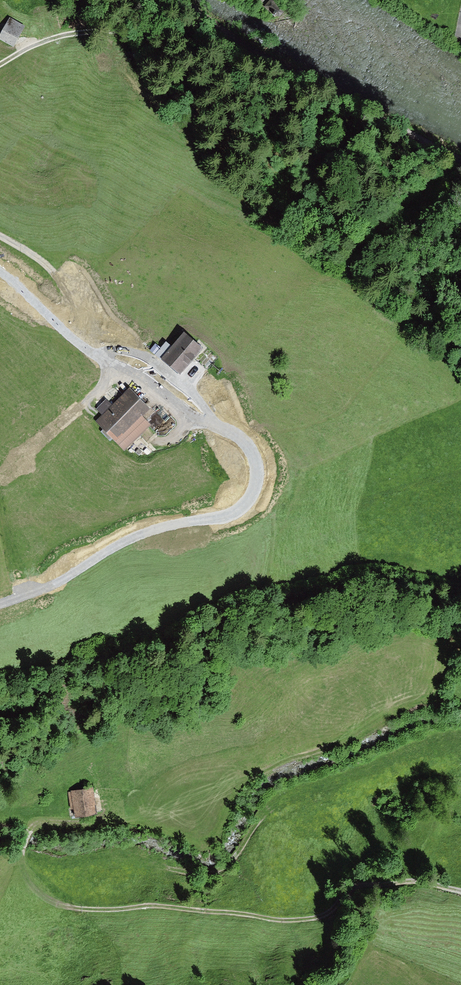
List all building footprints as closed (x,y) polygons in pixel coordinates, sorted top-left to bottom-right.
[(265,6),(278,17),(284,10),(273,0),(270,0),(265,6)] [(0,33),(0,37),(15,46),(25,29),(8,19),(0,33)] [(166,341),(155,355),(180,375),(203,347),(184,331),(172,346),(166,341)] [(192,364),(187,370),(192,375),(198,369),(192,364)] [(131,389),(97,423),(127,452),(151,428),(142,419),(151,409),(131,389)] [(108,396),(98,405),(103,411),(113,402),(108,396)] [(94,787),(68,790),(72,817),(97,814),(94,787)]
